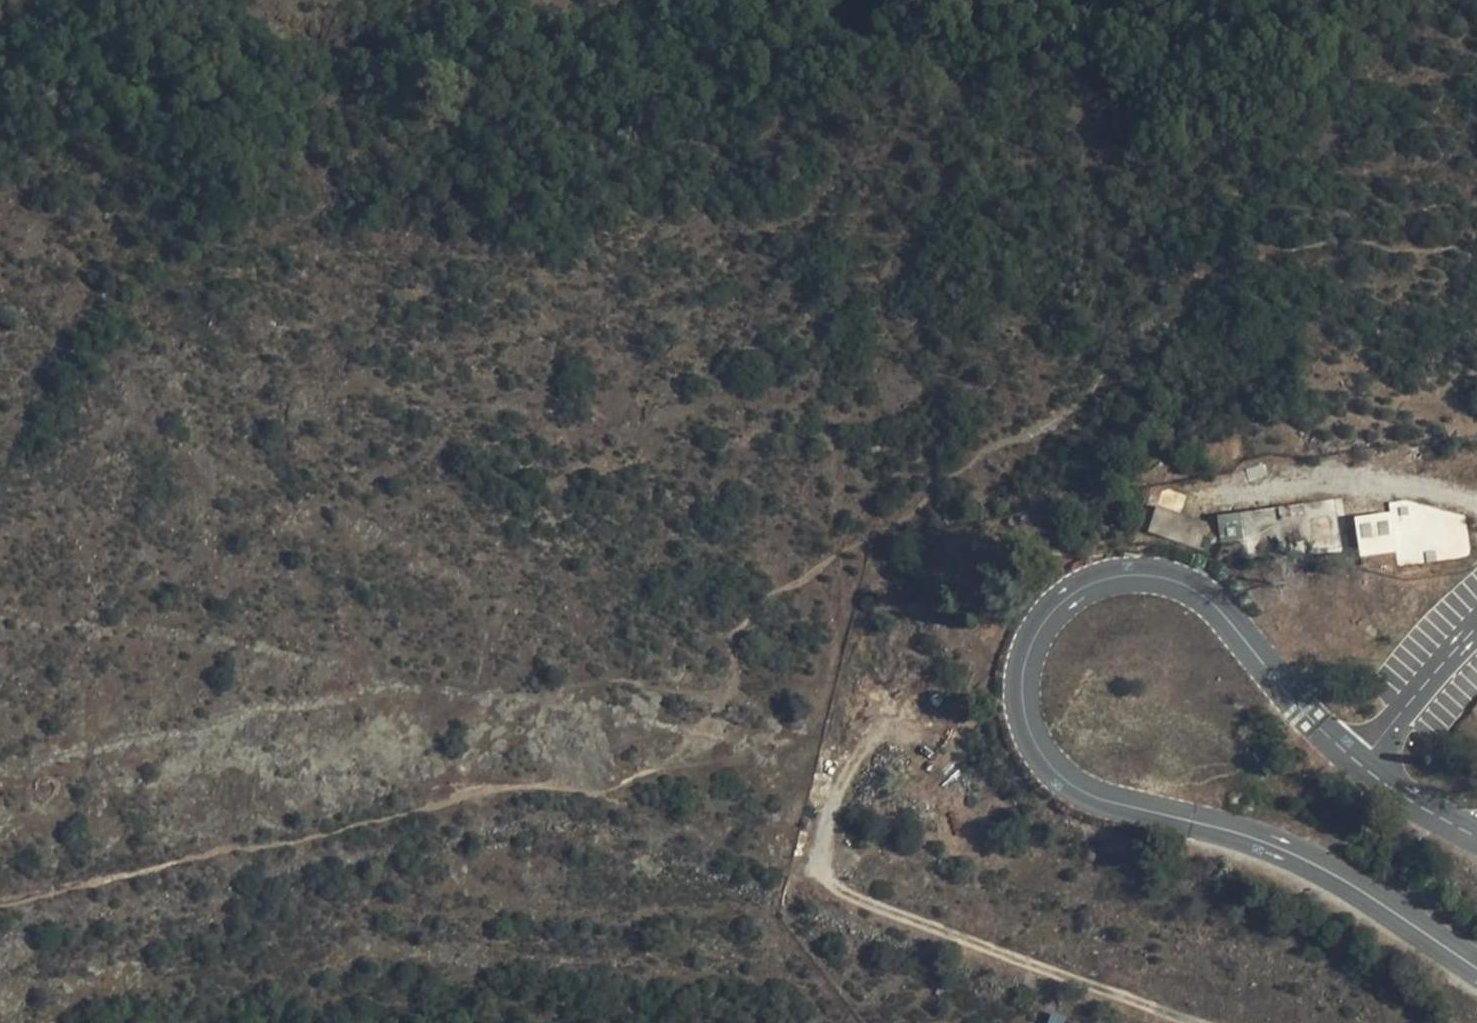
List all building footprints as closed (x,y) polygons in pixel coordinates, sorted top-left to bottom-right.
[(1360,515),(1366,556),(1393,553),(1395,569),(1476,558),(1470,517),(1409,499),(1396,501),(1397,510),(1360,515)] [(1348,500),(1219,510),(1223,556),(1352,545),(1348,500)] [(1211,526),(1157,509),(1148,539),(1202,555),(1211,526)] [(1056,1009),(1051,1022),(1068,1022),(1071,1014),(1056,1009)]
